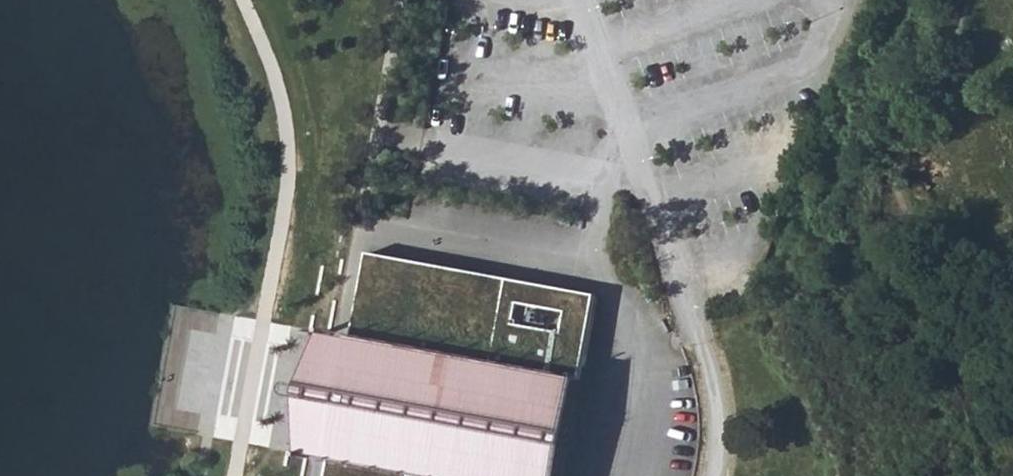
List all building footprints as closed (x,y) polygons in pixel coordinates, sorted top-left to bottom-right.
[(370,255),(355,339),(333,457),(330,475),(564,475),(597,297),(370,255)] [(333,457),(355,339),(340,336),(326,334),(324,346),(306,439),(303,451),(319,454),(333,457)]
